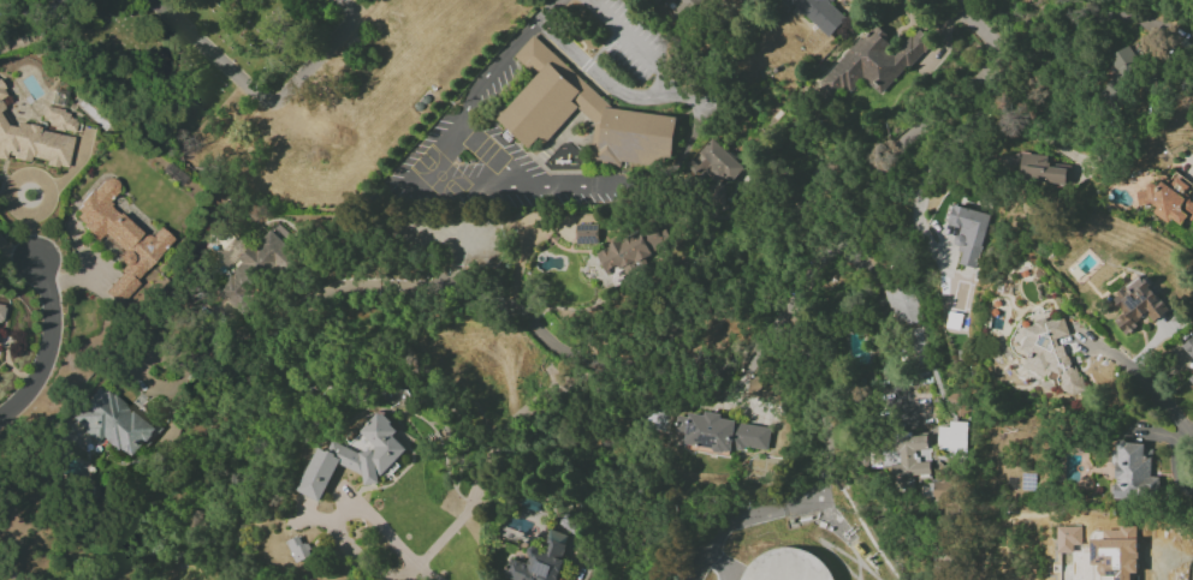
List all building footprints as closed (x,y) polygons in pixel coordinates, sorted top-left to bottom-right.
[(688,12),(699,0),(674,0),(688,12)] [(845,18),(831,6),(837,0),(786,0),(828,37),(845,18)] [(883,97),(926,44),(912,32),(893,57),(881,47),(889,38),(871,23),(818,89),(831,100),(842,87),(850,93),(861,79),(883,97)] [(533,37),(516,56),(536,76),(497,119),(528,147),(538,136),(545,142),(576,108),(593,124),(588,163),(665,174),(673,116),(612,108),(533,37)] [(1112,64),(1116,66),(1096,102),(1114,112),(1146,59),(1123,45),(1112,64)] [(18,123),(9,128),(2,113),(3,108),(0,102),(0,160),(4,161),(6,156),(25,162),(32,158),(43,161),(45,164),(64,170),(73,139),(18,123)] [(715,181),(706,190),(718,201),(746,170),(712,138),(692,159),(715,181)] [(1017,178),(1066,186),(1069,166),(1046,163),(1047,157),(1021,153),(1017,178)] [(120,305),(173,238),(159,227),(150,238),(106,204),(119,187),(104,175),(71,218),(98,240),(102,235),(123,251),(117,260),(125,266),(104,293),(120,305)] [(1154,210),(1152,214),(1168,222),(1169,220),(1181,225),(1184,218),(1191,222),(1192,218),(1192,203),(1184,199),(1191,184),(1175,177),(1169,188),(1150,179),(1144,193),(1141,192),(1136,202),(1154,210)] [(948,225),(958,228),(953,249),(961,251),(958,265),(976,269),(989,214),(952,206),(948,225)] [(214,292),(237,311),(274,266),(281,272),(293,258),(283,250),(293,238),(274,222),(241,261),(214,292)] [(598,224),(575,225),(575,244),(598,244),(598,224)] [(609,280),(668,253),(656,225),(597,252),(609,280)] [(216,255),(228,266),(247,245),(235,235),(216,255)] [(1123,334),(1147,317),(1151,323),(1167,311),(1143,276),(1112,298),(1123,314),(1114,321),(1123,334)] [(886,290),(893,327),(920,322),(913,284),(886,290)] [(1022,368),(1058,383),(1062,392),(1071,396),(1081,391),(1083,387),(1068,355),(1077,351),(1076,349),(1054,340),(1068,334),(1061,318),(1051,322),(1043,319),(1023,328),(1026,336),(1020,350),(1028,353),(1022,368)] [(925,366),(926,329),(909,328),(908,366),(925,366)] [(1181,346),(1192,360),(1192,336),(1181,346)] [(71,420),(98,441),(101,436),(132,460),(156,428),(99,384),(71,420)] [(770,428),(719,420),(719,418),(674,411),(671,432),(683,434),(681,443),(766,456),(770,428)] [(296,492),(320,502),(336,464),(353,471),(363,481),(375,486),(379,474),(388,478),(392,473),(399,457),(407,449),(393,436),(399,430),(380,413),(378,412),(359,432),(359,433),(346,447),(330,441),(326,452),(315,447),(296,492)] [(937,452),(965,453),(966,422),(948,422),(948,427),(937,427),(937,452)] [(928,434),(894,434),(894,452),(900,452),(900,464),(891,464),(892,484),(906,484),(905,476),(929,476),(928,434)] [(1113,497),(1157,499),(1158,477),(1150,477),(1151,445),(1115,443),(1113,497)] [(1136,524),(1119,524),(1119,530),(1102,531),(1103,540),(1091,540),(1092,579),(1136,579),(1136,524)] [(548,530),(543,550),(531,546),(526,563),(510,559),(504,579),(556,579),(569,535),(548,530)] [(309,557),(300,535),(286,541),(295,563),(309,557)] [(822,551),(779,550),(741,563),(740,579),(832,579),(822,551)]
